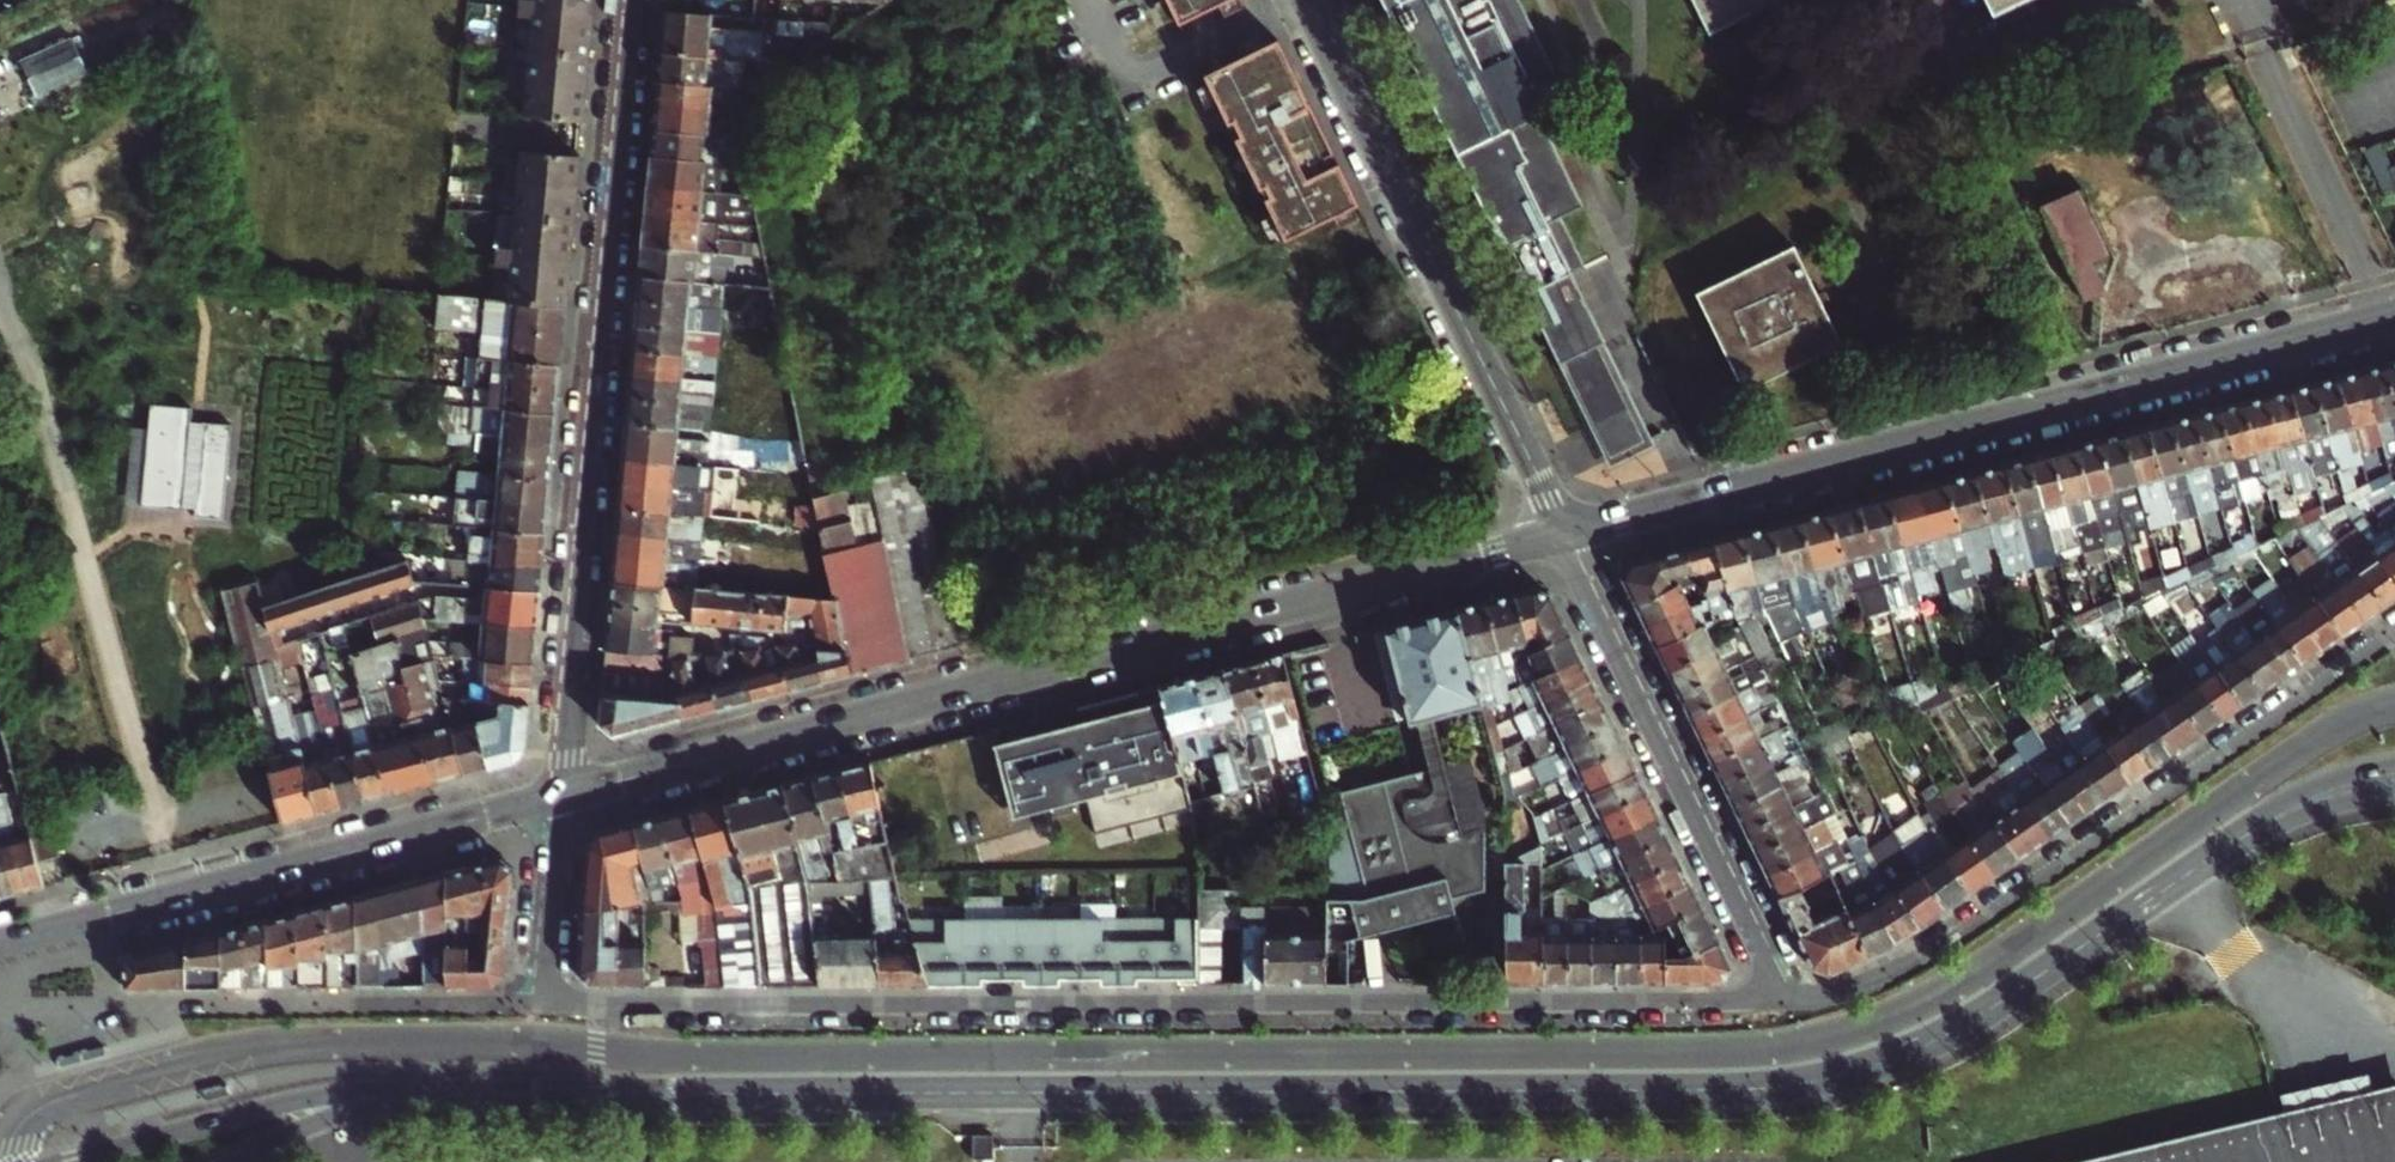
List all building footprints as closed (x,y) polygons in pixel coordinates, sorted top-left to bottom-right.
[(594,0),(523,0),(522,7),(540,9),(593,14),(594,0)] [(1181,22),(1226,0),(1170,0),(1181,22)] [(1426,84),(1481,197),(1512,259),(1562,361),(1590,419),(1612,463),(1659,440),(1613,347),(1575,269),(1589,263),(1580,246),(1564,213),(1587,202),(1552,131),(1566,124),(1559,109),(1550,90),(1566,82),(1525,0),(1385,0),(1426,84)] [(1708,35),(1779,0),(1691,0),(1708,35)] [(1995,16),(2028,0),(1987,0),(1995,16)] [(589,57),(593,14),(540,9),(522,7),(521,17),(535,19),(532,52),(589,57)] [(713,20),(713,12),(665,8),(665,16),(662,49),(727,55),(742,56),(760,58),(763,29),(712,24),(713,20)] [(767,17),(766,29),(780,30),(781,18),(767,17)] [(804,33),(804,20),(781,18),(780,30),(804,33)] [(804,20),(804,33),(831,35),(848,25),(804,20)] [(67,30),(17,52),(24,69),(34,91),(85,68),(75,46),(67,30)] [(1279,40),(1207,75),(1249,163),(1270,171),(1309,153),(1309,151),(1328,141),(1279,40)] [(586,88),(589,57),(532,52),(530,70),(516,69),(515,81),(586,88)] [(659,79),(657,102),(712,107),(713,97),(733,99),(751,88),(659,79)] [(586,88),(515,81),(514,95),(528,96),(526,116),(583,121),(586,88)] [(712,107),(657,102),(654,127),(707,132),(741,135),(735,109),(730,109),(729,117),(712,115),(712,107)] [(707,132),(654,127),(652,154),(747,162),(741,135),(707,132)] [(1357,201),(1328,141),(1309,151),(1309,153),(1270,171),(1249,163),(1285,237),(1357,201)] [(2389,171),(2376,145),(2361,152),(2382,194),(2394,188),(2394,168),(2389,171)] [(506,182),(577,189),(580,157),(523,151),(521,171),(507,169),(506,182)] [(747,162),(652,154),(650,185),(729,192),(729,185),(721,183),(722,172),(749,175),(747,162)] [(574,220),(577,189),(506,182),(505,196),(518,197),(517,214),(574,220)] [(647,214),(721,221),(726,221),(727,203),(755,206),(753,194),(729,192),(650,185),(647,214)] [(2116,257),(2083,189),(2042,210),(2083,298),(2105,288),(2116,257)] [(500,249),(499,257),(570,264),(574,220),(517,214),(514,250),(500,249)] [(719,237),(721,221),(647,214),(644,244),(765,255),(762,241),(719,237)] [(767,267),(765,255),(644,244),(641,272),(641,274),(695,279),(697,261),(767,267)] [(1842,345),(1793,248),(1696,295),(1745,393),(1842,345)] [(570,264),(499,257),(498,268),(512,269),(509,302),(566,307),(570,264)] [(717,281),(695,279),(641,274),(639,299),(691,304),(691,294),(723,297),(723,289),(716,288),(717,281)] [(722,307),(723,297),(691,294),(691,304),(715,306),(722,307)] [(488,355),(487,358),(561,366),(561,362),(566,307),(509,302),(446,295),(442,296),(438,328),(485,332),(484,340),(481,340),(480,352),(480,354),(488,355)] [(637,324),(689,328),(690,318),(720,321),(721,314),(715,313),(715,306),(691,304),(639,299),(639,301),(637,324)] [(719,331),(720,321),(690,318),(689,328),(713,330),(719,331)] [(689,328),(637,324),(634,349),(686,354),(688,344),(718,347),(719,340),(712,339),(713,330),(689,328)] [(688,344),(686,354),(711,356),(717,357),(718,347),(688,344)] [(711,356),(686,354),(634,349),(632,373),(684,377),(685,367),(710,369),(711,356)] [(488,355),(480,354),(478,382),(485,383),(487,358),(488,355)] [(561,366),(487,358),(485,383),(559,390),(561,366)] [(2387,365),(2394,397),(2394,362),(2387,365)] [(2387,365),(2362,371),(2376,423),(2382,446),(2385,457),(2394,455),(2394,397),(2387,365)] [(684,377),(709,379),(715,380),(716,370),(710,369),(685,367),(684,377)] [(2362,371),(2339,377),(2358,452),(2373,448),(2366,426),(2376,423),(2362,371)] [(683,392),(714,394),(715,386),(709,386),(709,379),(684,377),(632,373),(630,397),(682,402),(683,392)] [(2358,452),(2339,377),(2315,383),(2335,458),(2338,470),(2353,466),(2350,454),(2358,452)] [(478,382),(475,407),(557,416),(559,390),(485,383),(478,382)] [(2335,458),(2315,383),(2292,389),(2313,471),(2314,476),(2329,472),(2325,461),(2335,458)] [(2292,389),(2268,396),(2291,484),(2306,480),(2304,473),(2313,471),(2292,389)] [(713,405),(714,394),(683,392),(682,402),(713,405)] [(2291,484),(2268,396),(2243,402),(2263,476),(2267,491),(2269,499),(2284,495),(2282,486),(2291,484)] [(682,402),(630,397),(627,423),(680,427),(680,418),(704,420),(705,412),(712,413),(713,412),(713,405),(682,402)] [(2243,402),(2220,408),(2240,482),(2245,501),(2260,497),(2259,493),(2255,478),(2263,476),(2243,402)] [(154,431),(146,506),(187,510),(187,508),(199,509),(198,518),(227,522),(237,427),(196,422),(198,410),(156,405),(154,431)] [(557,416),(475,407),(472,441),(477,442),(478,434),(554,442),(557,416)] [(2220,408),(2195,415),(2221,511),(2221,512),(2238,508),(2232,484),(2240,482),(2220,408)] [(2195,415),(2172,421),(2192,496),(2198,517),(2221,511),(2195,415)] [(680,418),(680,427),(711,430),(712,420),(704,420),(680,418)] [(2192,496),(2172,421),(2149,427),(2174,524),(2192,519),(2186,497),(2192,496)] [(680,427),(627,423),(627,428),(624,457),(677,462),(701,464),(701,457),(709,457),(709,449),(685,447),(678,446),(679,437),(679,433),(680,427)] [(2382,446),(2376,423),(2366,426),(2373,448),(2382,446)] [(2149,427),(2125,433),(2145,507),(2151,530),(2174,524),(2149,427)] [(2145,507),(2125,433),(2101,440),(2127,536),(2151,530),(2145,507)] [(501,470),(500,476),(551,481),(552,475),(554,442),(478,434),(477,442),(475,461),(484,462),(484,451),(502,453),(501,463),(501,470)] [(709,449),(710,440),(679,437),(678,446),(685,447),(709,449)] [(2127,536),(2101,440),(2077,446),(2103,543),(2103,546),(2128,540),(2127,536)] [(2077,446),(2054,452),(2074,531),(2079,549),(2103,543),(2077,446)] [(2054,452),(2030,458),(2051,537),(2054,549),(2067,547),(2064,533),(2074,531),(2054,452)] [(2362,464),(2358,452),(2350,454),(2353,466),(2362,464)] [(676,471),(677,462),(624,457),(622,481),(675,486),(698,488),(699,482),(706,483),(707,474),(676,471)] [(2051,537),(2030,458),(2006,465),(2026,538),(2030,556),(2043,553),(2040,540),(2051,537)] [(2338,470),(2335,458),(2325,461),(2329,472),(2338,470)] [(701,464),(677,462),(676,471),(707,474),(708,464),(701,464)] [(922,464),(877,475),(876,476),(888,536),(911,658),(914,657),(969,643),(922,464)] [(2026,538),(2006,465),(1977,472),(1997,546),(1999,553),(2001,553),(2006,574),(2021,570),(2014,542),(2026,538)] [(460,498),(472,499),(474,473),(462,472),(460,498)] [(1997,546),(1977,472),(1948,480),(1968,553),(1970,553),(1979,590),(1995,586),(1985,549),(1997,546)] [(472,499),(549,507),(551,481),(500,476),(486,475),(474,473),(472,499)] [(2392,485),(2390,475),(2367,485),(2370,495),(2388,487),(2392,485)] [(2267,491),(2263,476),(2255,478),(2259,493),(2267,491)] [(911,658),(888,536),(863,542),(849,491),(862,488),(860,480),(833,487),(813,492),(821,532),(824,547),(835,599),(839,621),(842,633),(847,662),(850,674),(911,658)] [(1968,553),(1948,480),(1919,487),(1938,561),(1940,569),(1943,568),(1951,595),(1968,590),(1959,556),(1968,553)] [(675,486),(622,481),(620,505),(672,510),(695,512),(696,506),(704,506),(705,498),(674,496),(675,486)] [(2355,486),(2343,489),(2345,495),(2348,505),(2366,497),(2370,495),(2367,485),(2356,490),(2355,486)] [(698,488),(675,486),(674,496),(705,498),(706,489),(698,488)] [(1919,487),(1890,495),(1910,569),(1912,577),(1914,576),(1919,594),(1935,590),(1928,564),(1938,561),(1919,487)] [(2373,506),(2394,496),(2388,487),(2370,495),(2366,497),(2373,506)] [(1910,569),(1890,495),(1861,502),(1880,575),(1882,584),(1885,583),(1893,609),(1908,605),(1900,571),(1910,569)] [(2198,517),(2192,496),(2186,497),(2192,519),(2198,517)] [(2350,516),(2369,542),(2394,580),(2394,538),(2389,529),(2379,535),(2363,511),(2373,506),(2366,497),(2348,505),(2344,507),(2350,516)] [(472,499),(460,498),(457,528),(466,529),(465,540),(471,541),(472,534),(473,526),(469,525),(472,499)] [(496,517),(495,528),(547,533),(549,507),(472,499),(469,525),(473,526),(478,526),(479,515),(496,517)] [(1861,502),(1832,510),(1851,585),(1853,591),(1855,591),(1864,616),(1879,613),(1869,578),(1880,575),(1861,502)] [(618,530),(669,535),(694,538),(695,530),(702,531),(703,522),(671,519),(672,510),(620,505),(618,530)] [(2322,505),(2300,515),(2302,526),(2321,518),(2325,516),(2322,505)] [(2344,507),(2325,516),(2321,518),(2327,527),(2350,516),(2344,507)] [(671,519),(703,522),(704,513),(695,512),(672,510),(671,519)] [(1851,585),(1832,510),(1818,514),(1803,518),(1822,591),(1824,600),(1826,599),(1832,614),(1848,610),(1841,588),(1851,585)] [(479,515),(478,526),(495,528),(496,517),(479,515)] [(2277,526),(2280,537),(2297,528),(2302,526),(2300,515),(2277,526)] [(1803,518),(1774,525),(1794,598),(1796,607),(1798,607),(1812,640),(1824,637),(1820,625),(1812,593),(1822,591),(1803,518)] [(2304,537),(2327,572),(2363,623),(2384,608),(2348,556),(2327,527),(2321,518),(2302,526),(2297,528),(2304,537)] [(1774,525),(1744,533),(1763,606),(1766,615),(1768,614),(1787,656),(1796,653),(1792,635),(1783,600),(1794,598),(1774,525)] [(2269,525),(2252,529),(2257,547),(2276,538),(2280,537),(2277,526),(2270,529),(2269,525)] [(469,561),(543,568),(547,533),(495,528),(478,526),(473,526),(472,534),(471,541),(469,561)] [(2283,547),(2304,537),(2297,528),(2280,537),(2276,538),(2283,547)] [(2238,544),(2231,548),(2233,558),(2254,549),(2257,547),(2252,529),(2235,533),(2238,544)] [(616,554),(668,559),(692,561),(693,555),(700,556),(701,548),(668,545),(669,535),(618,530),(616,554)] [(1763,606),(1744,533),(1715,541),(1734,614),(1735,613),(1745,633),(1756,656),(1767,678),(1771,687),(1790,679),(1765,622),(1755,618),(1752,609),(1763,606)] [(668,545),(701,548),(702,538),(694,538),(669,535),(668,545)] [(1687,548),(1693,572),(1701,570),(1705,583),(1708,595),(1715,620),(1717,619),(1726,617),(1734,614),(1715,541),(1687,548)] [(2369,542),(2348,556),(2384,608),(2394,600),(2394,580),(2369,542)] [(1670,577),(1693,572),(1687,548),(1632,563),(1624,579),(1637,604),(1674,586),(1670,577)] [(2208,558),(2211,568),(2230,559),(2233,558),(2231,548),(2208,558)] [(2254,549),(2233,558),(2230,559),(2236,568),(2260,557),(2254,549)] [(667,568),(668,559),(616,554),(614,573),(613,578),(691,585),(691,579),(698,580),(699,572),(667,568)] [(2211,568),(2208,558),(2186,568),(2189,578),(2208,570),(2211,568)] [(368,597),(413,583),(413,580),(407,559),(360,575),(368,597)] [(699,562),(692,561),(668,559),(667,568),(699,572),(699,562)] [(2214,579),(2236,568),(2230,559),(2211,568),(2208,570),(2214,579)] [(486,586),(541,592),(543,568),(469,561),(467,585),(486,586)] [(2363,623),(2327,572),(2308,584),(2344,636),(2363,623)] [(368,597),(360,575),(311,591),(319,613),(368,597)] [(610,619),(610,623),(656,627),(657,623),(657,619),(683,622),(683,617),(695,619),(698,585),(691,585),(613,578),(610,619)] [(2344,636),(2308,584),(2303,578),(2283,591),(2324,650),(2344,636)] [(2164,579),(2141,590),(2143,599),(2149,597),(2163,590),(2166,589),(2164,579)] [(2175,608),(2188,602),(2183,596),(2193,591),(2192,589),(2185,580),(2166,589),(2163,590),(2169,600),(2175,608)] [(1647,625),(1708,595),(1705,583),(1699,586),(1697,581),(1681,588),(1679,583),(1674,586),(1637,604),(1647,625)] [(2256,597),(2258,599),(2303,663),(2324,650),(2283,591),(2277,582),(2256,597)] [(289,702),(274,645),(272,637),(270,629),(264,607),(258,583),(223,592),(253,707),(268,703),(282,754),(289,752),(292,763),(270,769),(271,774),(284,823),(319,814),(293,715),(289,702)] [(719,588),(698,585),(695,619),(724,621),(727,588),(719,588)] [(486,593),(485,600),(540,605),(540,598),(541,592),(486,586),(486,593)] [(724,621),(752,624),(755,591),(727,588),(724,621)] [(1552,595),(1534,589),(1515,594),(1531,654),(1570,634),(1552,595)] [(1971,604),(1968,590),(1951,595),(1955,608),(1971,604)] [(2141,590),(2117,600),(2120,610),(2139,601),(2143,599),(2141,590)] [(2169,600),(2163,590),(2149,597),(2143,599),(2139,601),(2145,610),(2151,608),(2169,600)] [(270,629),(319,613),(311,591),(264,607),(270,629)] [(776,626),(778,610),(779,593),(771,593),(755,591),(752,624),(776,626)] [(1824,600),(1822,591),(1812,593),(1820,625),(1835,621),(1832,614),(1826,599),(1824,600)] [(2183,596),(2188,602),(2197,597),(2193,591),(2183,596)] [(808,629),(839,621),(835,599),(788,595),(779,593),(778,610),(799,612),(803,629),(808,629)] [(1515,594),(1487,602),(1500,653),(1503,664),(1514,661),(1531,654),(1515,594)] [(435,609),(428,609),(427,616),(483,621),(538,626),(540,605),(485,600),(436,595),(435,609)] [(1702,624),(1715,620),(1708,595),(1647,625),(1657,647),(1702,624)] [(2207,612),(2217,626),(2262,692),(2284,677),(2238,613),(2228,598),(2207,612)] [(420,608),(418,599),(376,612),(371,614),(380,644),(395,639),(433,783),(464,775),(447,711),(436,713),(429,685),(423,662),(433,659),(432,652),(430,646),(422,615),(420,608)] [(2238,613),(2284,677),(2303,663),(2258,599),(2238,613)] [(2120,610),(2117,600),(2095,610),(2098,621),(2107,617),(2120,610)] [(2107,617),(2113,626),(2146,611),(2145,610),(2139,601),(2120,610),(2107,617)] [(1500,653),(1487,602),(1458,609),(1483,705),(1487,722),(1502,719),(1493,688),(1497,687),(1490,656),(1500,653)] [(1766,615),(1763,606),(1752,609),(1755,618),(1766,615)] [(359,618),(357,609),(321,621),(324,629),(331,627),(344,623),(350,620),(359,618)] [(1483,705),(1458,609),(1386,628),(1411,724),(1418,722),(1435,718),(1483,705)] [(778,610),(776,626),(803,629),(799,612),(778,610)] [(2076,631),(2085,627),(2090,624),(2098,621),(2095,610),(2073,621),(2076,631)] [(1734,614),(1726,617),(1736,637),(1745,633),(1735,613),(1734,614)] [(2098,621),(2090,624),(2096,634),(2091,636),(2094,641),(2117,631),(2113,626),(2107,617),(2098,621)] [(1717,619),(1715,620),(1702,624),(1657,647),(1669,669),(1715,647),(1727,641),(1717,619)] [(354,633),(350,620),(344,623),(347,634),(354,633)] [(324,629),(321,621),(299,628),(302,636),(320,630),(324,629)] [(538,626),(483,621),(480,645),(455,643),(454,655),(535,663),(538,626)] [(808,629),(809,635),(821,681),(828,679),(850,674),(847,662),(842,633),(839,621),(808,629)] [(2076,631),(2073,621),(2050,631),(2053,642),(2061,638),(2076,631)] [(324,650),(336,696),(364,801),(389,795),(375,744),(362,694),(352,653),(347,634),(344,623),(331,627),(336,646),(324,650)] [(610,623),(607,648),(670,654),(671,636),(672,629),(656,627),(610,623)] [(2197,640),(2201,646),(2242,706),(2262,692),(2217,626),(2197,640)] [(297,638),(301,650),(323,643),(320,630),(302,636),(297,638)] [(2170,645),(2180,660),(2222,720),(2242,706),(2201,646),(2197,640),(2191,631),(2170,645)] [(1680,692),(1727,670),(1743,662),(1756,656),(1745,633),(1736,637),(1731,639),(1738,652),(1722,659),(1715,647),(1669,669),(1680,692)] [(1582,657),(1570,634),(1531,654),(1514,661),(1517,677),(1520,687),(1582,657)] [(278,635),(272,637),(274,645),(281,643),(278,635)] [(798,638),(776,643),(782,666),(788,690),(821,681),(809,635),(803,637),(805,642),(799,643),(798,638)] [(693,638),(671,636),(670,654),(669,667),(670,671),(690,666),(693,638)] [(2061,638),(2053,642),(2039,648),(2044,657),(2050,655),(2053,660),(2070,651),(2061,638)] [(352,653),(362,694),(385,689),(394,723),(401,722),(405,736),(375,744),(389,795),(433,783),(395,639),(380,644),(352,653)] [(767,669),(761,647),(750,650),(739,653),(741,659),(745,675),(752,700),(788,690),(782,666),(767,669)] [(669,667),(670,654),(607,648),(605,670),(672,677),(670,671),(669,667)] [(2039,648),(2028,654),(2016,659),(2022,667),(2044,657),(2039,648)] [(435,663),(444,665),(445,659),(440,658),(440,653),(432,652),(433,659),(435,663)] [(1508,681),(1503,664),(1500,653),(1490,656),(1497,687),(1509,684),(1508,681)] [(1311,753),(1285,654),(1255,662),(1274,733),(1284,731),(1291,758),(1311,753)] [(745,675),(741,659),(735,660),(734,655),(725,657),(731,679),(745,675)] [(1732,681),(1727,670),(1680,692),(1691,715),(1738,692),(1753,685),(1767,678),(1756,656),(1743,662),(1748,673),(1732,681)] [(708,676),(710,684),(717,709),(752,700),(745,675),(731,679),(725,657),(721,658),(705,662),(706,669),(708,676)] [(1531,710),(1593,680),(1582,657),(1520,687),(1531,710)] [(423,662),(429,685),(439,682),(438,676),(435,663),(433,659),(423,662)] [(1999,677),(2022,667),(2016,659),(1999,667),(1993,669),(1999,677)] [(2165,680),(2155,687),(2192,740),(2222,720),(2180,660),(2161,673),(2165,680)] [(717,709),(710,684),(697,688),(695,680),(693,673),(706,669),(705,662),(690,666),(670,671),(672,677),(679,703),(683,718),(717,709)] [(1274,733),(1255,662),(1225,670),(1252,769),(1271,764),(1264,736),(1274,733)] [(1992,680),(1999,677),(1993,669),(1975,678),(1971,679),(1981,694),(1996,686),(1992,680)] [(679,703),(672,677),(605,670),(603,693),(679,703)] [(1252,769),(1225,670),(1197,677),(1225,788),(1255,781),(1252,769)] [(2165,680),(2161,673),(2151,681),(2155,687),(2165,680)] [(2192,740),(2155,687),(2151,681),(2147,675),(2127,689),(2172,754),(2192,740)] [(708,676),(695,680),(697,688),(710,684),(708,676)] [(1225,788),(1197,677),(1161,687),(1165,700),(1182,761),(1197,758),(1206,792),(1225,788)] [(1511,692),(1518,688),(1520,687),(1517,677),(1508,681),(1509,684),(1511,692)] [(1702,738),(1749,715),(1765,707),(1778,701),(1771,687),(1767,678),(1753,685),(1759,697),(1743,704),(1738,692),(1691,715),(1702,738)] [(1959,705),(1982,695),(1981,694),(1971,679),(1949,689),(1948,690),(1957,701),(1959,705)] [(479,699),(499,701),(531,704),(533,686),(471,680),(470,698),(472,699),(479,699)] [(1540,734),(1604,702),(1593,680),(1531,710),(1528,711),(1524,713),(1517,716),(1516,717),(1526,740),(1530,738),(1540,734)] [(1921,702),(1916,685),(1892,696),(1893,699),(1898,713),(1921,702)] [(2118,707),(2112,711),(2152,769),(2172,754),(2127,689),(2126,687),(2112,697),(2118,707)] [(1524,713),(1518,688),(1511,692),(1517,716),(1524,713)] [(1948,690),(1929,699),(1935,711),(1957,701),(1948,690)] [(2079,706),(2084,714),(2132,782),(2152,769),(2112,711),(2099,692),(2079,706)] [(683,718),(679,703),(603,693),(600,724),(616,736),(683,718)] [(1087,798),(1097,834),(1194,809),(1182,761),(1165,700),(1137,708),(1133,694),(1106,701),(1108,715),(1003,743),(1022,816),(1087,798)] [(316,709),(312,695),(289,702),(293,715),(306,712),(316,709)] [(328,756),(342,807),(364,801),(336,696),(324,699),(326,706),(316,709),(328,756)] [(443,696),(447,711),(464,775),(488,769),(476,722),(464,725),(460,706),(458,697),(443,696)] [(1874,724),(1876,723),(1898,713),(1893,699),(1869,711),(1871,716),(1874,724)] [(476,722),(488,769),(516,761),(527,750),(531,704),(499,701),(498,716),(476,722)] [(1713,760),(1759,737),(1776,729),(1789,723),(1778,701),(1765,707),(1770,719),(1754,726),(1749,715),(1702,738),(1713,760)] [(1550,757),(1615,726),(1604,702),(1540,734),(1530,738),(1540,761),(1550,757)] [(464,725),(476,722),(471,705),(466,705),(460,706),(464,725)] [(306,712),(293,715),(319,814),(342,807),(328,756),(318,758),(306,712)] [(2063,727),(2111,797),(2132,782),(2084,714),(2063,727)] [(1874,724),(1871,716),(1847,727),(1851,735),(1874,724)] [(1435,718),(1418,722),(1431,770),(1338,794),(1344,817),(1328,821),(1328,893),(1328,904),(1327,951),(1347,951),(1347,903),(1359,904),(1359,886),(1370,886),(1372,891),(1487,891),(1488,816),(1473,759),(1448,766),(1435,718)] [(1504,723),(1502,719),(1487,722),(1489,730),(1504,723)] [(1765,749),(1759,737),(1713,760),(1724,783),(1771,761),(1793,750),(1800,746),(1789,723),(1776,729),(1782,741),(1765,749)] [(1874,724),(1851,735),(1848,736),(1855,750),(1883,737),(1876,723),(1874,724)] [(2062,725),(2042,739),(2091,811),(2111,797),(2063,727),(2062,725)] [(1560,778),(1625,747),(1615,726),(1550,757),(1560,778)] [(2036,730),(2016,744),(2022,754),(2071,824),(2091,811),(2042,739),(2036,730)] [(1524,769),(1513,746),(1504,751),(1495,755),(1502,780),(1511,775),(1524,769)] [(1735,805),(1782,783),(1803,772),(1811,768),(1805,756),(1800,746),(1793,750),(1795,756),(1791,758),(1794,766),(1777,774),(1771,761),(1724,783),(1735,805)] [(1637,771),(1625,747),(1560,778),(1572,802),(1637,771)] [(1311,753),(1291,758),(1300,769),(1314,766),(1311,753)] [(2003,767),(2005,770),(2052,838),(2071,824),(2022,754),(2003,767)] [(1560,778),(1550,757),(1540,761),(1550,783),(1560,778)] [(872,762),(839,770),(864,846),(838,852),(841,862),(848,881),(883,876),(902,873),(899,864),(872,762)] [(17,893),(46,886),(39,861),(34,839),(32,832),(19,835),(13,810),(8,793),(15,791),(16,797),(23,795),(15,767),(0,771),(0,831),(17,893)] [(1788,797),(1782,783),(1735,805),(1746,829),(1822,792),(1811,768),(1803,772),(1806,779),(1802,781),(1805,788),(1788,797)] [(864,846),(839,770),(814,777),(838,852),(864,846)] [(2005,770),(1974,790),(1978,797),(2020,859),(2052,838),(2005,770)] [(1572,802),(1583,824),(1648,793),(1637,771),(1572,802)] [(1514,800),(1511,775),(1502,780),(1505,791),(1506,794),(1506,804),(1514,800)] [(841,862),(838,852),(814,777),(786,784),(813,862),(822,860),(824,866),(833,864),(841,862)] [(786,784),(727,800),(761,893),(761,894),(762,918),(763,985),(823,985),(822,919),(821,895),(821,885),(813,862),(786,784)] [(1941,791),(1938,784),(1921,795),(1926,802),(1941,791)] [(1978,797),(1974,790),(1971,785),(1956,791),(1963,805),(1961,806),(1966,815),(1957,820),(1959,822),(1974,845),(1996,876),(2020,859),(1978,797)] [(1959,822),(1957,820),(1954,817),(1944,797),(1941,791),(1926,802),(1923,804),(1928,811),(1921,815),(1930,834),(1971,893),(1996,876),(1974,845),(1959,822)] [(1956,791),(1944,797),(1954,817),(1957,820),(1966,815),(1961,806),(1963,805),(1956,791)] [(1757,851),(1804,828),(1826,818),(1833,814),(1822,792),(1746,829),(1757,851)] [(1528,793),(1522,796),(1536,819),(1549,813),(1540,797),(1532,800),(1528,793)] [(1594,847),(1659,815),(1648,793),(1583,824),(1594,847)] [(1929,865),(1920,872),(1947,910),(1971,893),(1930,834),(1921,815),(1911,796),(1904,799),(1913,819),(1901,826),(1915,846),(1929,865)] [(761,893),(727,800),(691,809),(713,876),(723,906),(723,986),(742,986),(742,919),(742,900),(761,894),(761,893)] [(691,809),(665,816),(683,881),(687,893),(688,899),(707,897),(704,879),(713,876),(691,809)] [(1549,813),(1536,819),(1543,844),(1551,840),(1551,833),(1560,829),(1553,811),(1549,813)] [(1757,851),(1768,874),(1815,851),(1836,840),(1844,836),(1833,814),(1826,818),(1828,823),(1824,825),(1827,833),(1810,841),(1804,828),(1757,851)] [(1871,849),(1853,814),(1846,818),(1863,853),(1871,849)] [(1605,870),(1670,838),(1659,815),(1594,847),(1591,848),(1602,871),(1605,870)] [(683,881),(665,816),(635,824),(646,864),(655,895),(657,903),(688,899),(687,893),(677,895),(674,883),(683,881)] [(1328,893),(1328,821),(1304,821),(1304,892),(1328,893)] [(646,864),(635,824),(602,832),(590,848),(584,912),(631,906),(646,905),(657,903),(655,895),(644,898),(636,867),(646,864)] [(17,893),(0,831),(0,898),(17,893)] [(56,833),(34,839),(39,861),(62,856),(56,833)] [(1800,887),(1830,872),(1855,860),(1854,857),(1844,836),(1836,840),(1839,846),(1835,848),(1838,855),(1821,864),(1815,851),(1768,874),(1779,897),(1800,887)] [(1617,891),(1681,861),(1670,838),(1605,870),(1616,892),(1617,891)] [(1551,868),(1551,840),(1543,844),(1542,865),(1543,872),(1551,868)] [(1506,862),(1506,865),(1506,983),(1543,982),(1543,931),(1521,930),(1521,909),(1525,908),(1525,902),(1525,866),(1542,865),(1543,844),(1506,862)] [(1929,865),(1915,846),(1906,852),(1920,872),(1929,865)] [(1591,848),(1580,854),(1592,876),(1602,871),(1591,848)] [(1855,860),(1860,868),(1897,944),(1922,927),(1882,869),(1882,868),(1876,860),(1871,849),(1863,853),(1854,857),(1855,860)] [(1947,910),(1920,872),(1906,852),(1882,869),(1922,927),(1947,910)] [(503,858),(447,873),(448,930),(469,931),(469,946),(509,946),(515,869),(503,858)] [(1692,884),(1681,861),(1617,891),(1621,900),(1610,905),(1601,899),(1592,903),(1618,919),(1619,919),(1627,915),(1644,907),(1692,884)] [(841,862),(833,864),(839,882),(848,881),(841,862)] [(1543,872),(1542,865),(1525,866),(1525,902),(1535,902),(1543,902),(1543,900),(1543,872)] [(1551,868),(1543,872),(1543,900),(1551,896),(1551,868)] [(1858,910),(1849,914),(1869,956),(1896,945),(1897,944),(1860,868),(1851,873),(1854,878),(1845,882),(1858,910)] [(449,987),(448,930),(447,873),(424,879),(425,957),(425,987),(449,987)] [(883,876),(848,881),(839,882),(821,885),(821,895),(883,892),(883,876)] [(424,879),(380,890),(384,988),(393,988),(394,988),(394,959),(425,957),(424,879)] [(1858,910),(1845,882),(1837,886),(1844,902),(1849,914),(1858,910)] [(1568,888),(1568,889),(1592,903),(1601,899),(1577,883),(1568,888)] [(1703,906),(1692,884),(1644,907),(1649,917),(1653,926),(1654,929),(1660,926),(1703,906)] [(1199,918),(1199,928),(1221,928),(1243,928),(1243,908),(1266,907),(1266,887),(1199,888),(1199,918)] [(1849,914),(1844,902),(1811,917),(1803,901),(1806,900),(1800,887),(1779,897),(1813,967),(1829,973),(1869,956),(1849,914)] [(1543,900),(1543,902),(1543,909),(1543,917),(1568,918),(1568,898),(1568,889),(1568,888),(1551,896),(1543,900)] [(1568,889),(1568,898),(1592,913),(1592,903),(1568,889)] [(384,988),(380,890),(356,897),(358,988),(384,988)] [(327,904),(329,988),(358,988),(356,897),(327,904)] [(1592,913),(1601,919),(1618,920),(1618,919),(1592,903),(1592,913)] [(329,988),(327,904),(310,909),(299,912),(296,988),(329,988)] [(1327,951),(1328,904),(1305,904),(1305,907),(1266,907),(1266,983),(1327,983),(1327,951)] [(646,986),(646,905),(631,906),(631,914),(623,914),(623,986),(646,986)] [(631,906),(584,912),(578,973),(591,986),(623,986),(623,914),(631,914),(631,906)] [(1665,937),(1665,945),(1676,940),(1679,948),(1690,942),(1695,953),(1720,941),(1703,906),(1660,926),(1665,937)] [(1630,925),(1649,917),(1644,907),(1627,915),(1630,925)] [(296,988),(299,912),(269,920),(269,988),(296,988)] [(1630,925),(1627,915),(1619,919),(1625,923),(1631,926),(1630,925)] [(1543,917),(1543,931),(1543,982),(1568,982),(1568,918),(1543,917)] [(742,919),(742,986),(763,985),(762,918),(742,919)] [(1179,984),(1199,983),(1199,928),(1199,918),(1159,918),(1120,918),(1081,919),(1043,919),(1004,919),(966,919),(914,919),(914,920),(931,985),(966,984),(984,984),(984,978),(1004,978),(1025,978),(1025,984),(1043,984),(1061,984),(1061,978),(1082,978),(1102,978),(1102,984),(1120,984),(1139,984),(1139,978),(1159,978),(1179,978),(1179,984)] [(834,919),(822,919),(823,985),(883,985),(883,936),(834,936),(834,919)] [(1601,919),(1592,919),(1593,982),(1619,982),(1618,937),(1618,927),(1618,920),(1601,919)] [(269,920),(244,927),(244,989),(269,988),(269,920)] [(883,920),(883,936),(883,985),(931,985),(914,920),(883,920)] [(1625,923),(1618,927),(1618,937),(1641,937),(1641,932),(1631,926),(1625,923)] [(1641,932),(1641,937),(1665,937),(1660,926),(1654,929),(1653,926),(1641,932)] [(244,989),(244,927),(222,932),(223,989),(244,989)] [(1222,984),(1221,928),(1199,928),(1199,983),(1222,984)] [(469,931),(448,930),(449,987),(470,987),(469,946),(469,931)] [(127,989),(223,989),(222,932),(123,959),(127,989)] [(1642,982),(1641,937),(1618,937),(1619,982),(1642,982)] [(1666,982),(1665,945),(1665,937),(1641,937),(1642,982),(1666,982)] [(1676,940),(1665,945),(1666,982),(1724,982),(1733,968),(1720,941),(1695,953),(1690,942),(1679,948),(1676,940)] [(509,946),(469,946),(470,987),(494,986),(505,976),(509,946)] [(1347,951),(1327,951),(1327,983),(1349,983),(1349,951),(1347,951)] [(2110,1161),(2394,1161),(2394,1093),(2110,1161)] [(993,1137),(972,1137),(972,1159),(993,1159),(993,1137)]
